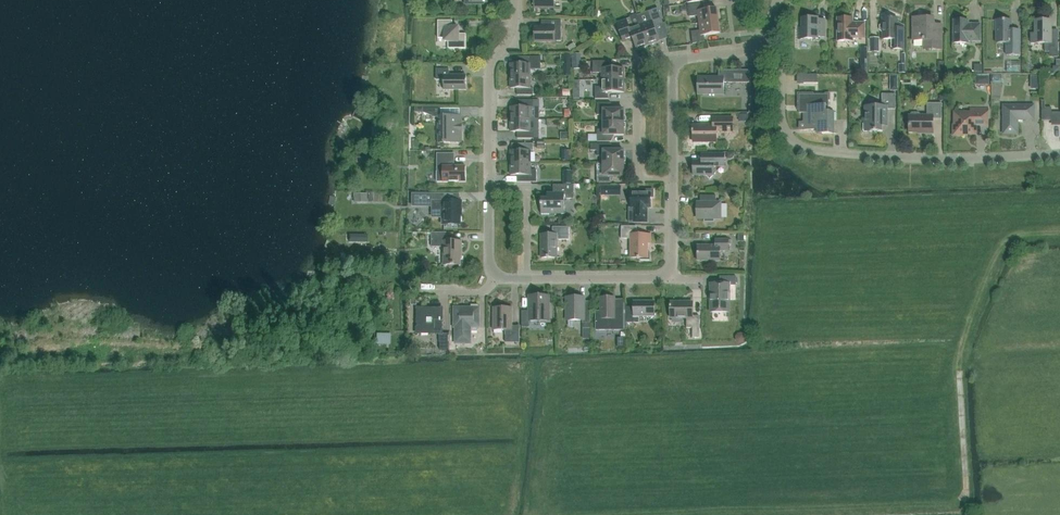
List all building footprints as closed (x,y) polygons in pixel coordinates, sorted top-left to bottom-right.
[(535,8),(535,13),(535,8),(555,8),(554,0),(534,0),(535,8)] [(698,16),(699,23),(718,21),(717,8),(701,10),(700,3),(688,5),(689,17),(698,16)] [(641,25),(647,45),(659,41),(654,26),(663,23),(658,8),(643,13),(647,23),(641,25)] [(631,35),(636,49),(647,45),(641,25),(640,25),(636,14),(632,16),(630,19),(620,22),(625,37),(631,35)] [(801,28),(798,28),(798,39),(818,39),(818,37),(825,37),(825,20),(818,20),(818,18),(801,18),(801,28)] [(852,24),(853,18),(837,18),(837,41),(853,41),(853,38),(864,38),(864,23),(856,23),(856,24),(852,24)] [(897,18),(882,18),(882,24),(880,26),(880,30),(882,32),(883,32),(883,39),(891,39),(891,49),(904,49),(904,28),(897,28),(897,18)] [(913,18),(913,40),(924,40),(924,49),(942,49),(942,32),(934,32),(934,18),(913,18)] [(561,41),(561,20),(541,20),(541,27),(535,27),(535,41),(561,41)] [(953,43),(968,43),(968,42),(980,42),(980,24),(972,24),(972,25),(968,25),(968,20),(953,20),(953,43)] [(996,30),(996,43),(1006,43),(1006,55),(1020,55),(1020,36),(1020,30),(1011,30),(1011,20),(992,20),(992,21),(993,21),(993,30),(996,30)] [(1051,34),(1051,20),(1035,20),(1035,34),(1031,34),(1031,43),(1044,43),(1044,52),(1057,52),(1057,34),(1051,34)] [(445,42),(448,42),(448,49),(466,49),(466,34),(459,34),(459,28),(452,28),(452,21),(438,21),(438,38),(445,38),(445,42)] [(718,21),(699,23),(700,31),(691,32),(693,44),(705,42),(704,35),(720,33),(718,21)] [(577,48),(574,43),(567,48),(571,52),(577,48)] [(580,54),(572,54),(572,69),(581,69),(580,54)] [(540,57),(533,57),(516,57),(517,64),(510,64),(510,76),(530,76),(530,69),(540,69),(540,57)] [(602,73),(602,80),(624,80),(624,68),(608,68),(608,61),(593,61),(593,73),(602,73)] [(466,90),(466,75),(465,75),(449,75),(449,69),(436,69),(436,80),(444,80),(444,90),(465,90),(466,90)] [(718,78),(700,78),(700,94),(722,94),(722,83),(749,83),(749,70),(718,70),(718,78)] [(818,83),(818,75),(799,75),(799,83),(818,83)] [(530,88),(530,76),(510,76),(510,89),(517,89),(517,95),(533,95),(533,88),(530,88)] [(989,77),(975,77),(975,85),(989,85),(989,77)] [(602,80),(602,87),(595,87),(595,99),(608,99),(608,92),(624,92),(624,80),(602,80)] [(801,130),(804,130),(817,130),(817,134),(837,134),(837,133),(834,133),(833,120),(837,120),(837,112),(829,112),(829,100),(828,100),(828,95),(825,95),(825,94),(808,94),(808,95),(799,95),(799,100),(799,113),(804,113),(804,122),(801,122),(801,130)] [(882,94),(882,106),(864,106),(864,123),(863,123),(863,132),(882,132),(882,124),(887,124),(887,126),(887,109),(895,109),(895,94),(882,94)] [(517,107),(510,107),(510,120),(530,120),(538,120),(539,120),(539,100),(533,100),(517,100),(517,107)] [(1045,108),(1045,100),(1041,100),(1041,121),(1051,121),(1051,108),(1045,108)] [(603,115),(603,122),(624,122),(624,110),(611,110),(611,103),(597,103),(597,115),(603,115)] [(920,115),(919,113),(912,113),(910,115),(909,115),(909,133),(924,133),(924,134),(933,134),(933,119),(941,119),(942,103),(927,103),(927,115),(920,115)] [(1034,120),(1034,106),(1003,106),(1003,134),(1017,134),(1017,120),(1034,120)] [(461,143),(461,116),(441,116),(441,107),(423,107),(423,113),(435,117),(440,117),(440,126),(435,126),(435,134),(440,134),(440,142),(435,142),(435,147),(441,147),(441,143),(461,143)] [(970,113),(955,113),(955,126),(953,126),(953,135),(963,135),(963,134),(975,134),(975,125),(987,125),(987,109),(970,109),(970,111),(970,113)] [(713,126),(693,126),(693,130),(692,130),(692,133),(693,133),(693,142),(717,142),(717,131),(733,131),(733,117),(713,117),(713,126)] [(530,120),(510,120),(510,132),(517,132),(517,139),(533,139),(538,139),(538,120),(530,120)] [(624,135),(624,122),(603,122),(603,129),(597,129),(597,142),(611,142),(611,135),(624,135)] [(510,151),(510,163),(530,163),(530,151),(533,151),(533,144),(517,144),(517,151),(510,151)] [(603,156),(603,163),(624,163),(624,150),(611,150),(611,144),(590,144),(590,151),(597,151),(597,156),(603,156)] [(357,162),(370,162),(370,152),(357,152),(357,162)] [(466,182),(466,167),(454,167),(452,164),(452,153),(437,153),(437,182),(466,182)] [(714,166),(724,166),(724,154),(710,154),(710,161),(700,161),(693,161),(693,175),(706,175),(709,179),(716,173),(714,171),(714,166)] [(536,182),(536,175),(536,170),(530,170),(530,163),(510,163),(510,176),(517,176),(517,182),(536,182)] [(624,163),(603,163),(603,170),(597,170),(597,183),(611,183),(611,176),(624,176),(624,163)] [(541,215),(550,215),(550,214),(564,214),(564,199),(574,199),(574,185),(556,185),(556,193),(547,193),(547,198),(541,198),(541,215)] [(610,196),(610,186),(600,186),(600,196),(610,196)] [(651,208),(651,197),(653,197),(653,190),(646,190),(646,193),(631,193),(631,208),(634,208),(634,223),(647,223),(647,208),(651,208)] [(462,201),(445,201),(445,193),(430,193),(430,195),(417,195),(417,202),(430,202),(430,207),(434,207),(434,216),(443,216),(443,225),(461,225),(461,211),(462,211),(462,201)] [(697,203),(697,219),(705,219),(705,222),(713,222),(713,219),(721,219),(720,202),(716,202),(716,196),(700,196),(700,203),(697,203)] [(630,239),(630,257),(624,257),(624,258),(640,258),(640,260),(650,260),(650,252),(647,252),(647,244),(651,244),(651,234),(636,234),(636,227),(621,226),(621,239),(630,239)] [(541,235),(541,258),(547,258),(549,258),(557,258),(557,240),(569,240),(569,227),(552,227),(552,235),(541,235)] [(443,265),(452,265),(454,265),(460,265),(460,250),(462,250),(462,241),(446,241),(446,232),(431,233),(431,247),(443,247),(443,264),(439,264),(439,265),(443,265)] [(358,234),(358,242),(367,242),(367,234),(358,234)] [(697,246),(698,261),(720,261),(720,251),(728,251),(728,239),(715,239),(715,246),(697,246)] [(729,286),(736,286),(736,277),(719,277),(720,285),(710,285),(710,311),(729,311),(729,286)] [(522,311),(522,328),(529,328),(529,321),(549,321),(549,297),(529,297),(529,311),(522,311)] [(566,320),(582,320),(582,323),(582,328),(590,328),(590,302),(584,302),(584,298),(584,297),(561,297),(561,298),(567,298),(567,320),(566,320)] [(615,315),(615,297),(600,297),(600,311),(595,311),(595,330),(623,330),(623,315),(615,315)] [(654,302),(633,302),(633,307),(626,307),(626,323),(639,323),(639,316),(646,316),(650,320),(656,314),(654,312),(654,302)] [(699,338),(699,316),(692,316),(692,302),(670,302),(670,306),(670,308),(670,318),(686,318),(686,328),(692,328),(692,338),(699,338)] [(471,308),(454,308),(454,327),(455,327),(455,336),(449,336),(449,350),(455,350),(455,344),(470,344),(470,327),(479,327),(479,308),(478,308),(478,306),(471,306),(471,308)] [(416,310),(416,327),(418,327),(418,334),(436,334),(436,332),(443,332),(443,319),(441,319),(441,308),(423,308),(423,310),(416,310)] [(497,316),(493,316),(493,330),(505,330),(505,343),(519,343),(519,326),(511,326),(512,308),(497,308),(497,316)] [(449,334),(442,334),(442,342),(440,342),(440,350),(449,350),(449,330),(449,334)] [(391,333),(376,333),(376,344),(391,344),(391,333)] [(736,340),(739,342),(742,342),(745,339),(745,335),(742,333),(738,334),(736,336),(736,340)]
